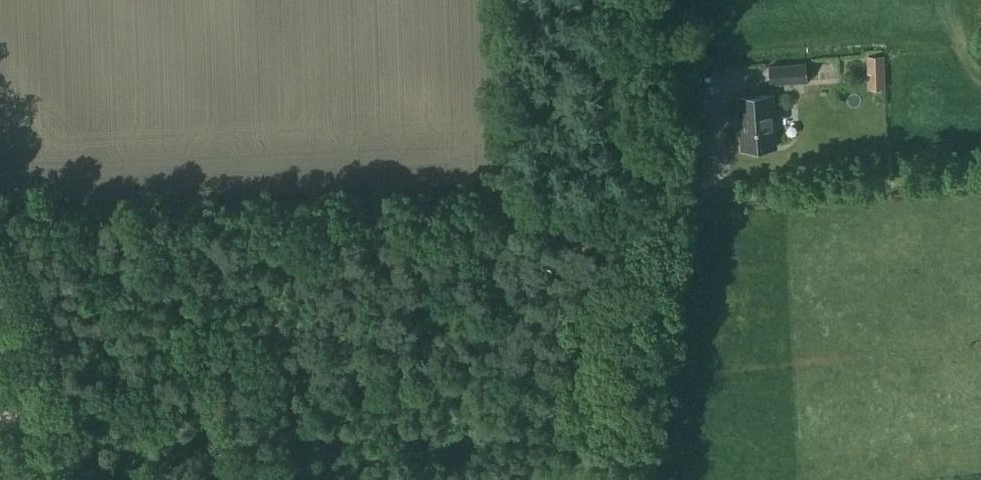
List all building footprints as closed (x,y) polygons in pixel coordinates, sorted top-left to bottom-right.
[(884,74),(884,57),(867,57),(868,74),(870,74),(884,74)] [(835,59),(811,58),(810,74),(835,75),(835,59)] [(805,64),(770,66),(771,84),(807,82),(805,64)] [(884,74),(870,74),(871,89),(884,89),(884,74)] [(772,95),(739,97),(743,150),(776,147),(772,95)] [(781,108),(780,126),(789,127),(790,108),(781,108)]
